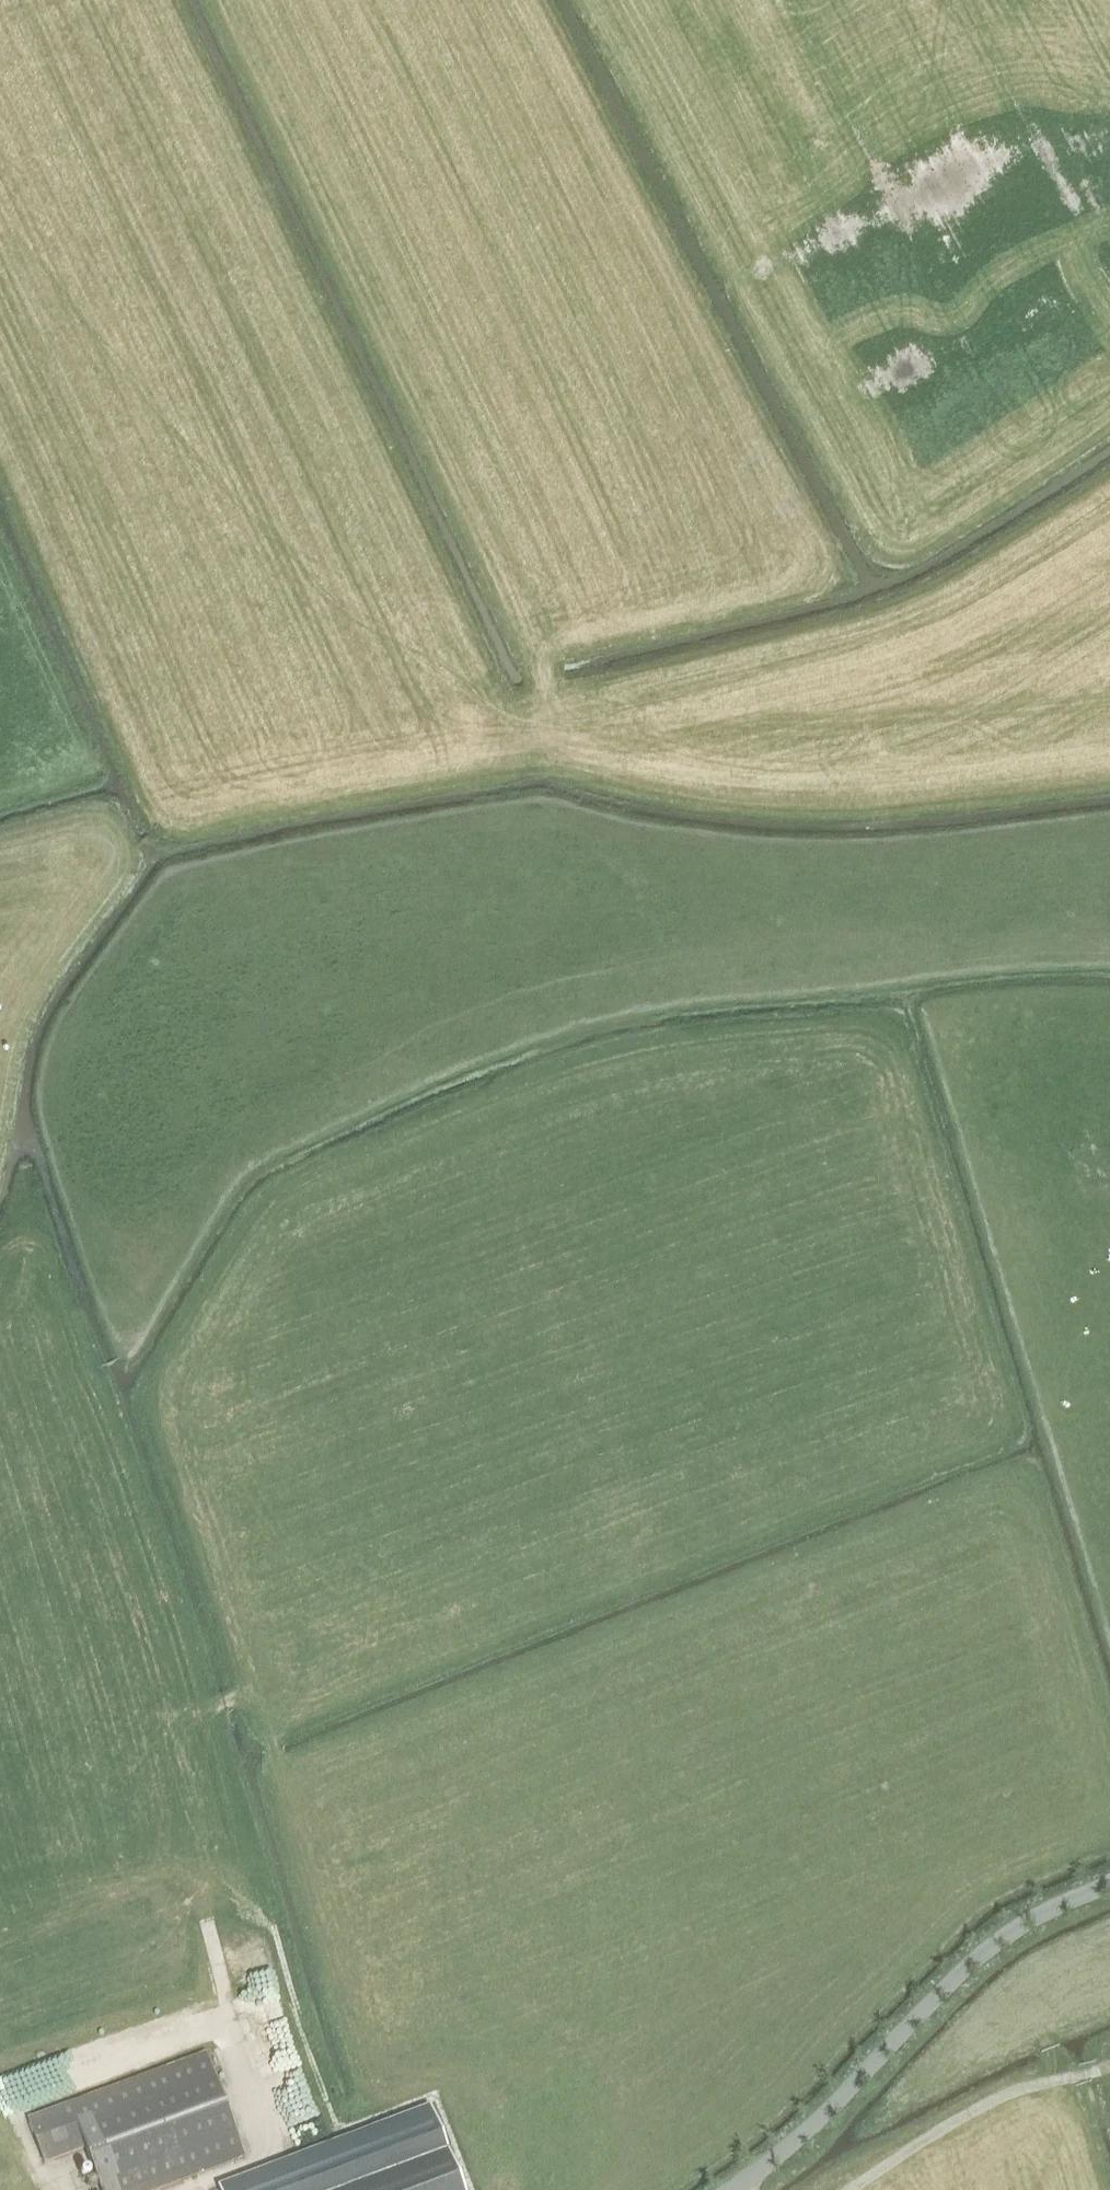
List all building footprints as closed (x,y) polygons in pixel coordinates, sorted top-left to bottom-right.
[(98,2189),(149,2189),(243,2158),(206,2051),(26,2113),(42,2161),(83,2147),(98,2189)] [(352,2189),(460,2189),(446,2154),(352,2189)]
